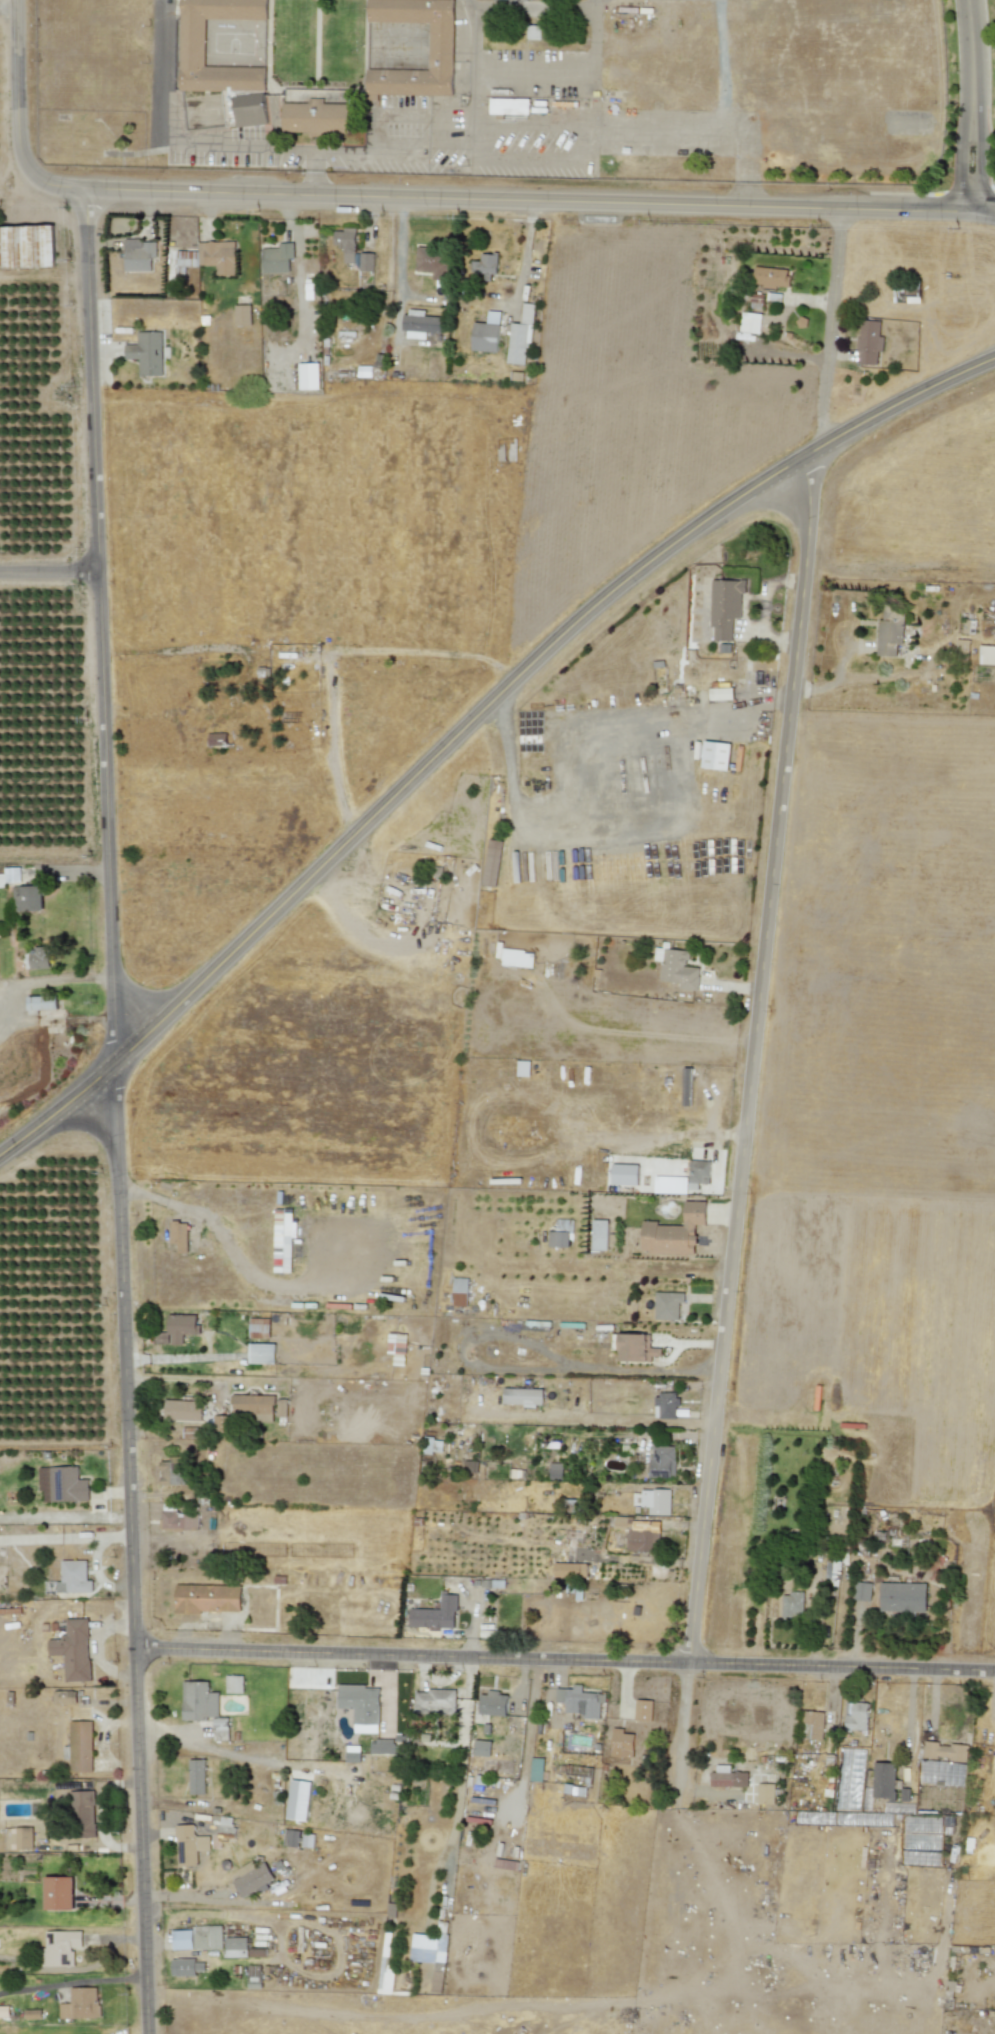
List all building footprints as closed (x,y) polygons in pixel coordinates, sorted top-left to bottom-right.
[(181,38),(182,0),(269,0),(268,19),(207,18),(206,65),(267,67),(266,90),(181,89),(181,38)] [(369,22),(370,0),(456,0),(454,95),(368,94),(368,69),(430,70),(431,23),(369,22)] [(541,40),(541,26),(527,25),(526,39),(541,40)] [(239,126),(235,96),(263,93),(267,123),(239,126)] [(489,114),(529,115),(529,99),(490,98),(489,114)] [(283,102),(350,103),(350,132),(283,131),(283,102)] [(55,267),(54,225),(0,226),(0,269),(55,267)] [(343,263),(354,263),(355,229),(334,229),(333,247),(343,247),(343,263)] [(124,272),(151,271),(151,259),(156,259),(156,240),(124,240),(124,272)] [(216,276),(235,275),(234,241),(198,243),(199,266),(215,265),(216,276)] [(278,248),(261,249),(262,273),(289,272),(288,259),(293,259),(293,243),(278,243),(278,248)] [(416,249),(415,271),(432,271),(432,280),(447,280),(448,249),(416,249)] [(197,250),(175,251),(175,275),(185,274),(185,267),(198,267),(197,250)] [(373,271),(374,253),(359,253),(359,270),(373,271)] [(471,261),(471,273),(484,273),(484,281),(495,281),(496,254),(481,254),(480,261),(471,261)] [(790,270),(755,266),(752,284),(788,288),(790,270)] [(750,308),(763,309),(763,294),(751,294),(750,308)] [(507,363),(527,365),(534,304),(522,303),(520,324),(511,323),(507,363)] [(251,326),(251,305),(234,305),(235,326),(251,326)] [(424,310),(405,309),(404,338),(426,339),(426,333),(442,333),(442,317),(424,316),(424,310)] [(499,311),(487,311),(486,323),(472,322),(471,351),(498,352),(499,311)] [(762,314),(742,312),(739,331),(760,334),(762,314)] [(877,365),(878,351),(882,351),(883,337),(879,337),(880,321),(859,320),(857,364),(877,365)] [(137,332),(137,344),(124,345),(124,359),(138,359),(139,376),(162,375),(162,331),(137,332)] [(319,389),(319,363),(298,363),(299,389),(319,389)] [(741,619),(742,593),(746,593),(747,580),(712,580),(711,627),(715,627),(715,640),(733,641),(733,618),(741,619)] [(877,656),(897,656),(898,633),(902,633),(903,621),(894,620),(894,605),(884,605),(883,619),(879,619),(877,656)] [(979,645),(979,664),(994,665),(994,646),(979,645)] [(710,700),(733,699),(732,688),(709,688),(710,700)] [(208,733),(208,746),(226,745),(226,733),(208,733)] [(701,767),(727,771),(731,744),(705,740),(701,767)] [(495,887),(503,842),(489,839),(481,885),(495,887)] [(20,867),(4,868),(4,874),(0,874),(0,884),(21,884),(20,867)] [(15,911),(43,910),(42,885),(14,886),(15,911)] [(49,968),(48,946),(33,947),(33,953),(25,953),(25,969),(49,968)] [(497,966),(533,967),(533,950),(498,948),(497,966)] [(660,980),(680,982),(679,988),(697,990),(699,968),(686,967),(687,950),(655,948),(654,961),(662,961),(660,980)] [(57,996),(28,997),(28,1011),(57,1010),(57,996)] [(530,1061),(517,1061),(516,1076),(529,1077),(530,1061)] [(692,1068),(683,1068),(682,1106),(691,1106),(692,1068)] [(697,1183),(709,1184),(710,1160),(689,1160),(688,1189),(697,1190),(697,1183)] [(611,1185),(638,1186),(639,1165),(612,1164),(611,1185)] [(687,1177),(654,1176),(654,1193),(686,1194),(687,1177)] [(706,1202),(684,1201),(684,1226),(657,1225),(657,1221),(642,1221),(642,1253),(695,1254),(696,1224),(705,1224),(706,1202)] [(273,1272),(290,1272),(291,1237),(295,1237),(295,1221),(291,1221),(292,1209),(274,1208),(273,1272)] [(607,1251),(608,1220),(592,1219),(592,1250),(607,1251)] [(187,1221),(170,1222),(170,1244),(178,1243),(178,1253),(188,1253),(187,1221)] [(568,1232),(548,1231),(548,1247),(568,1247),(568,1232)] [(468,1278),(453,1278),(453,1307),(467,1307),(468,1278)] [(655,1319),(678,1320),(678,1302),(683,1302),(684,1292),(655,1292),(655,1319)] [(153,1344),(183,1344),(183,1335),(200,1335),(200,1325),(195,1325),(196,1315),(168,1315),(168,1333),(153,1332),(153,1344)] [(249,1338),(269,1339),(269,1318),(249,1318),(249,1338)] [(387,1353),(393,1354),(393,1365),(405,1365),(406,1334),(388,1333),(387,1353)] [(651,1362),(651,1356),(660,1356),(661,1348),(650,1348),(650,1335),(616,1334),(616,1341),(615,1341),(615,1349),(619,1349),(619,1361),(651,1362)] [(275,1344),(249,1343),(248,1364),(274,1364),(275,1344)] [(543,1389),(503,1388),(502,1405),(543,1406),(543,1389)] [(676,1418),(677,1394),(655,1393),(654,1418),(676,1418)] [(273,1395),(231,1395),(232,1414),(255,1414),(255,1422),(274,1422),(273,1395)] [(286,1417),(287,1399),(277,1398),(276,1417),(286,1417)] [(200,1421),(201,1401),(164,1399),(163,1420),(200,1421)] [(228,1433),(228,1416),(213,1416),(212,1433),(228,1433)] [(442,1454),(443,1439),(423,1438),(423,1453),(442,1454)] [(674,1478),(675,1447),(650,1446),(650,1477),(674,1478)] [(159,1462),(160,1485),(181,1485),(181,1456),(168,1457),(168,1461),(159,1462)] [(463,1472),(476,1472),(477,1461),(463,1461),(463,1472)] [(563,1463),(549,1463),(550,1480),(563,1480),(563,1463)] [(89,1501),(88,1479),(78,1480),(78,1466),(38,1467),(39,1491),(42,1491),(43,1502),(89,1501)] [(648,1515),(670,1515),(670,1491),(633,1490),(633,1506),(648,1506),(648,1515)] [(198,1513),(160,1512),(160,1529),(197,1530),(198,1513)] [(627,1551),(658,1552),(659,1532),(632,1531),(632,1517),(614,1516),(613,1529),(628,1529),(627,1551)] [(840,1577),(839,1559),(825,1559),(826,1578),(840,1577)] [(60,1561),(61,1582),(56,1582),(56,1592),(92,1592),(92,1580),(86,1580),(86,1560),(60,1561)] [(553,1577),(587,1578),(587,1563),(554,1563),(553,1577)] [(870,1600),(871,1583),(853,1582),(852,1600),(870,1600)] [(926,1584),(880,1583),(879,1611),(926,1612),(926,1584)] [(240,1613),(240,1585),(175,1584),(175,1612),(240,1613)] [(781,1593),(782,1618),(804,1618),(803,1592),(781,1593)] [(409,1627),(455,1629),(456,1595),(440,1595),(440,1610),(409,1609),(409,1627)] [(64,1682),(90,1681),(88,1618),(66,1619),(66,1637),(47,1638),(48,1656),(63,1655),(64,1682)] [(243,1676),(225,1675),(225,1693),(242,1693),(243,1676)] [(182,1719),(218,1720),(218,1692),(208,1692),(208,1682),(183,1681),(182,1719)] [(599,1719),(600,1702),(604,1702),(604,1693),(581,1693),(581,1685),(572,1684),(572,1689),(556,1688),(555,1702),(564,1702),(564,1712),(582,1713),(582,1718),(599,1719)] [(378,1733),(379,1686),(338,1685),(337,1708),(353,1708),(353,1733),(378,1733)] [(414,1689),(414,1714),(455,1714),(455,1690),(414,1689)] [(76,1690),(53,1691),(53,1705),(77,1704),(76,1690)] [(507,1693),(479,1692),(479,1714),(506,1715),(507,1693)] [(634,1720),(651,1721),(652,1700),(635,1699),(634,1720)] [(845,1715),(844,1730),(867,1731),(868,1703),(852,1703),(851,1715),(845,1715)] [(802,1739),(823,1740),(824,1712),(803,1711),(802,1739)] [(228,1718),(213,1718),(213,1741),(228,1740),(228,1718)] [(92,1771),(91,1721),(69,1721),(70,1746),(63,1746),(63,1759),(69,1759),(70,1772),(92,1771)] [(611,1757),(633,1757),(634,1734),(623,1734),(623,1728),(611,1728),(611,1757)] [(405,1754),(405,1735),(394,1735),(394,1740),(370,1739),(370,1753),(405,1754)] [(472,1755),(489,1757),(491,1742),(474,1740),(472,1755)] [(923,1758),(966,1761),(967,1746),(937,1744),(937,1742),(924,1741),(923,1758)] [(346,1762),(360,1762),(360,1746),(346,1746),(346,1762)] [(865,1750),(841,1749),(840,1774),(849,1774),(849,1775),(863,1776),(865,1750)] [(543,1781),(543,1758),(531,1758),(530,1781),(543,1781)] [(190,1795),(205,1794),(204,1759),(189,1760),(190,1795)] [(938,1761),(920,1761),(920,1783),(937,1783),(938,1761)] [(894,1798),(896,1763),(874,1762),(873,1797),(894,1798)] [(748,1772),(730,1772),(730,1765),(713,1765),(712,1786),(747,1787),(748,1772)] [(310,1782),(290,1780),(286,1819),(307,1821),(310,1782)] [(757,1804),(774,1804),(774,1784),(758,1783),(757,1804)] [(69,1791),(70,1837),(95,1836),(94,1791),(69,1791)] [(218,1839),(235,1840),(236,1825),(231,1825),(232,1817),(219,1816),(218,1839)] [(177,1866),(197,1866),(197,1850),(210,1850),(209,1836),(195,1836),(194,1825),(176,1825),(177,1866)] [(32,1827),(4,1828),(4,1850),(32,1849),(32,1827)] [(298,1847),(300,1830),(284,1829),(282,1846),(298,1847)] [(302,1847),(313,1847),(313,1834),(302,1834),(302,1847)] [(256,1890),(258,1894),(269,1888),(266,1884),(274,1879),(265,1862),(256,1867),(252,1861),(236,1870),(240,1877),(232,1881),(242,1898),(256,1890)] [(44,1910),(74,1910),(73,1877),(44,1877),(44,1910)] [(409,1960),(433,1963),(431,1992),(442,1993),(449,1922),(437,1921),(436,1936),(412,1933),(409,1960)] [(173,1928),(173,1950),(222,1949),(222,1927),(173,1928)] [(82,1931),(45,1932),(46,1948),(39,1948),(40,1967),(74,1966),(73,1948),(82,1948),(82,1931)] [(247,1957),(247,1937),(224,1938),(224,1957),(247,1957)] [(266,1956),(266,1947),(250,1947),(250,1956),(266,1956)] [(171,1975),(195,1976),(195,1971),(204,1971),(204,1962),(196,1962),(196,1959),(172,1958),(171,1975)] [(98,1987),(70,1988),(70,2003),(59,2003),(59,2019),(99,2017),(98,1987)] [(41,2010),(25,2010),(25,2019),(41,2019),(41,2010)]
